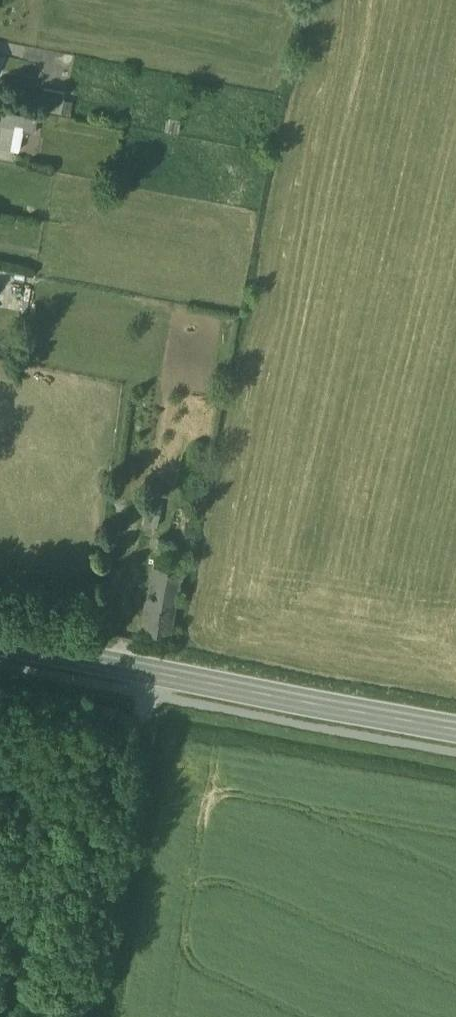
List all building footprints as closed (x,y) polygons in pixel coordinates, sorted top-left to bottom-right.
[(65,93),(43,89),(39,108),(61,112),(65,93)] [(0,113),(0,148),(19,151),(22,131),(35,133),(37,118),(0,113)] [(171,543),(157,540),(155,553),(169,555),(170,550),(171,545),(171,543)] [(169,555),(155,553),(152,566),(166,569),(169,555)] [(166,569),(152,566),(149,583),(177,588),(180,571),(166,569)] [(177,588),(149,583),(140,634),(168,639),(177,588)]
